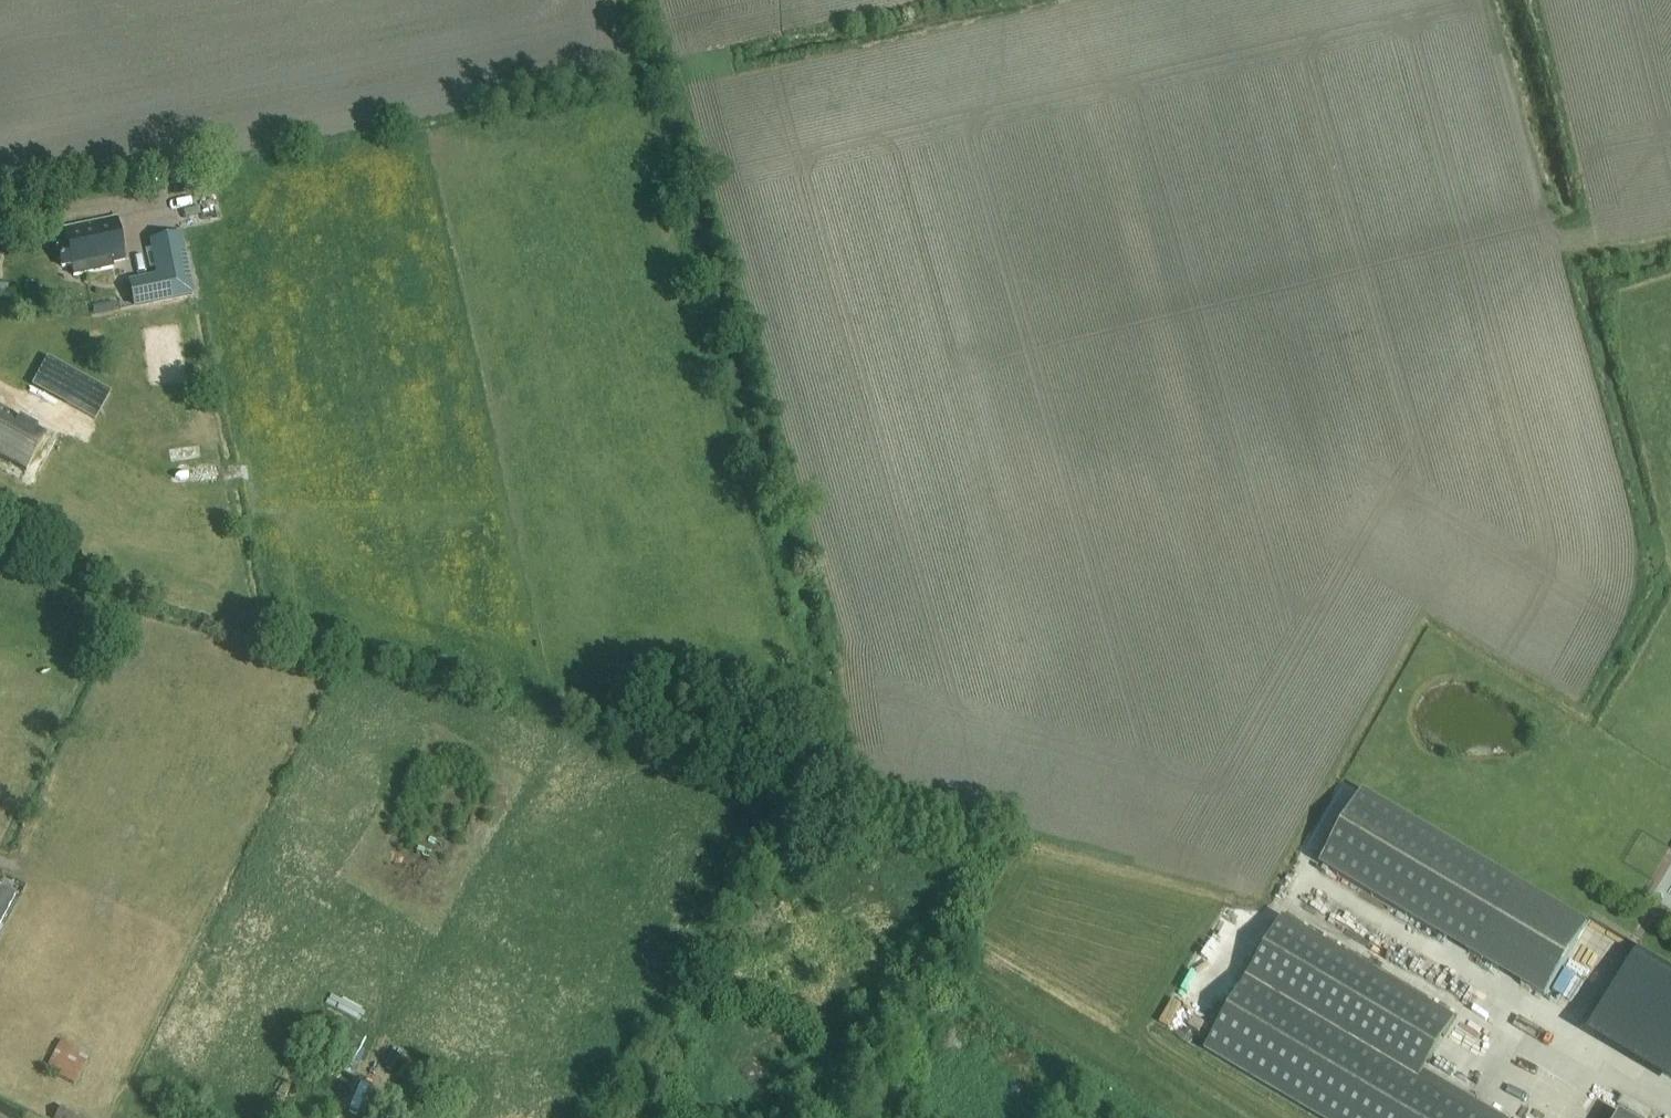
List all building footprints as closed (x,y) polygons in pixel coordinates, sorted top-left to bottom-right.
[(112,260),(123,258),(115,219),(64,230),(68,246),(59,248),(64,268),(72,266),(74,276),(114,268),(112,260)] [(127,281),(132,306),(189,294),(177,235),(148,241),(155,275),(127,281)] [(62,401),(95,420),(111,392),(78,373),(62,401)] [(25,471),(45,435),(0,410),(0,457),(25,471)] [(1588,924),(1364,792),(1320,866),(1545,998),(1588,924)] [(1203,1051),(1316,1117),(1498,1117),(1422,1073),(1453,1020),(1282,918),(1203,1051)] [(1593,1031),(1670,1077),(1670,974),(1638,954),(1593,1031)] [(61,1040),(45,1070),(74,1085),(87,1060),(80,1056),(83,1052),(61,1040)] [(1650,1112),(1622,1096),(1616,1106),(1636,1117),(1647,1117),(1650,1112)] [(61,1106),(54,1117),(82,1117),(61,1106)]
